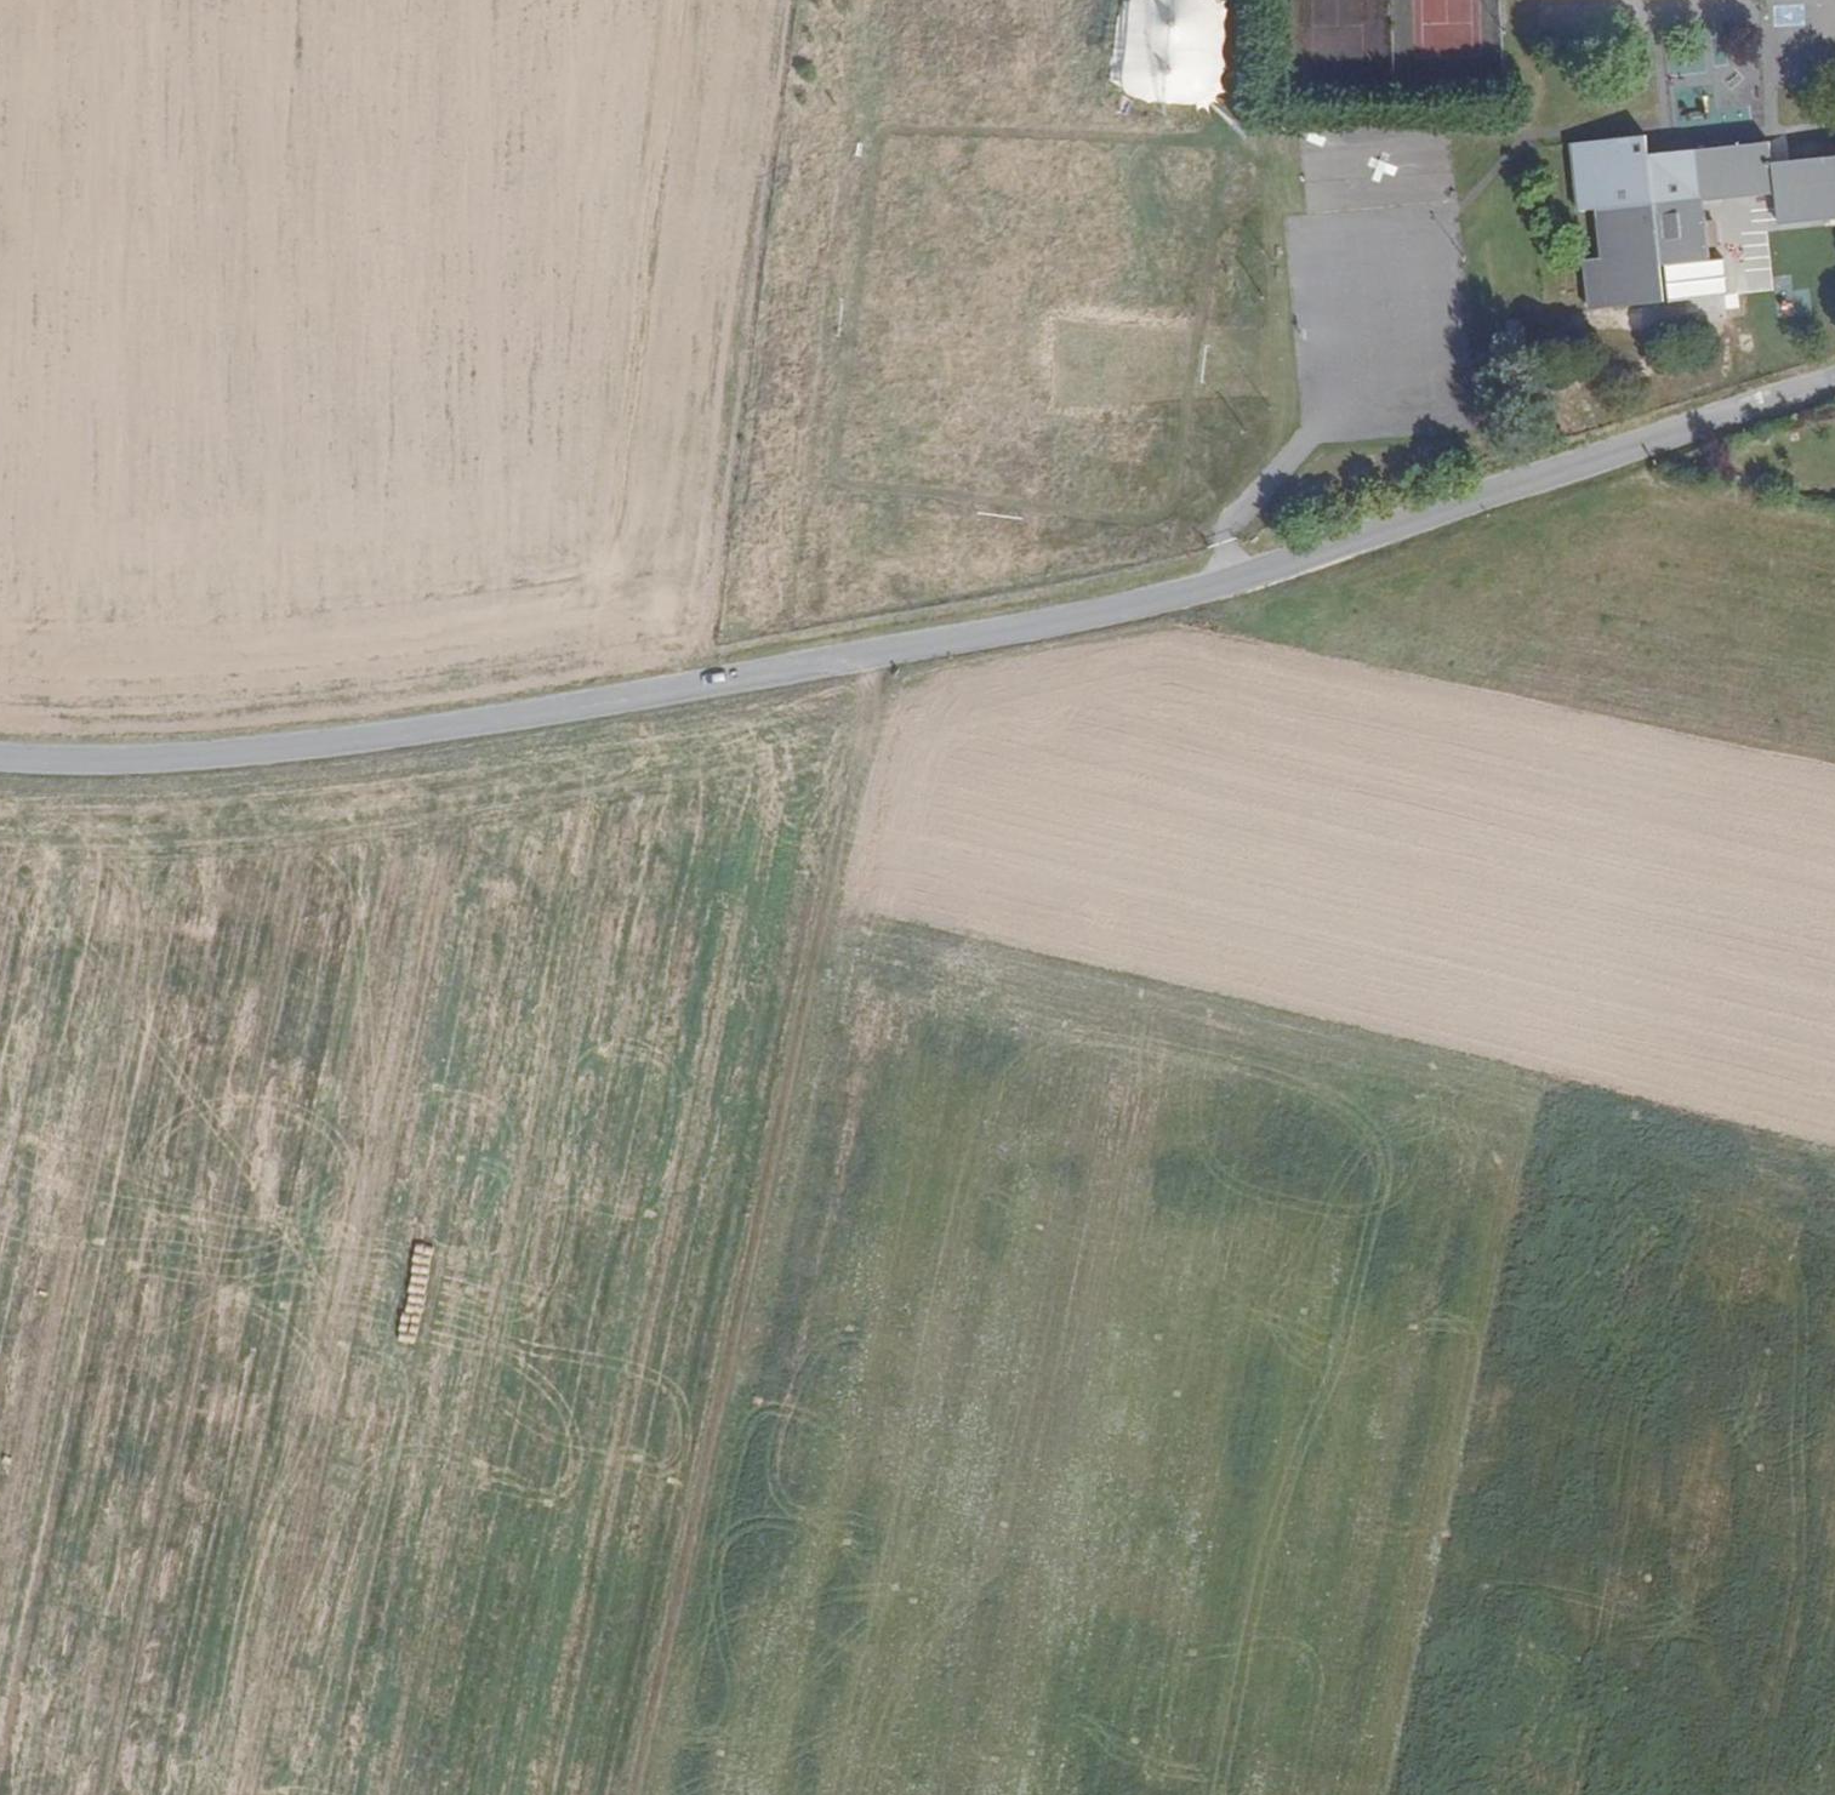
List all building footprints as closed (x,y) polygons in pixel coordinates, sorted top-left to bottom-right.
[(1648,138),(1573,142),(1577,211),(1603,210),(1606,259),(1586,260),(1588,310),(1663,306),(1661,272),(1708,269),(1704,209),(1778,205),(1776,165),(1774,137),(1700,141),(1701,160),(1650,163),(1648,138)] [(1776,165),(1780,224),(1834,220),(1834,160),(1776,165)]
